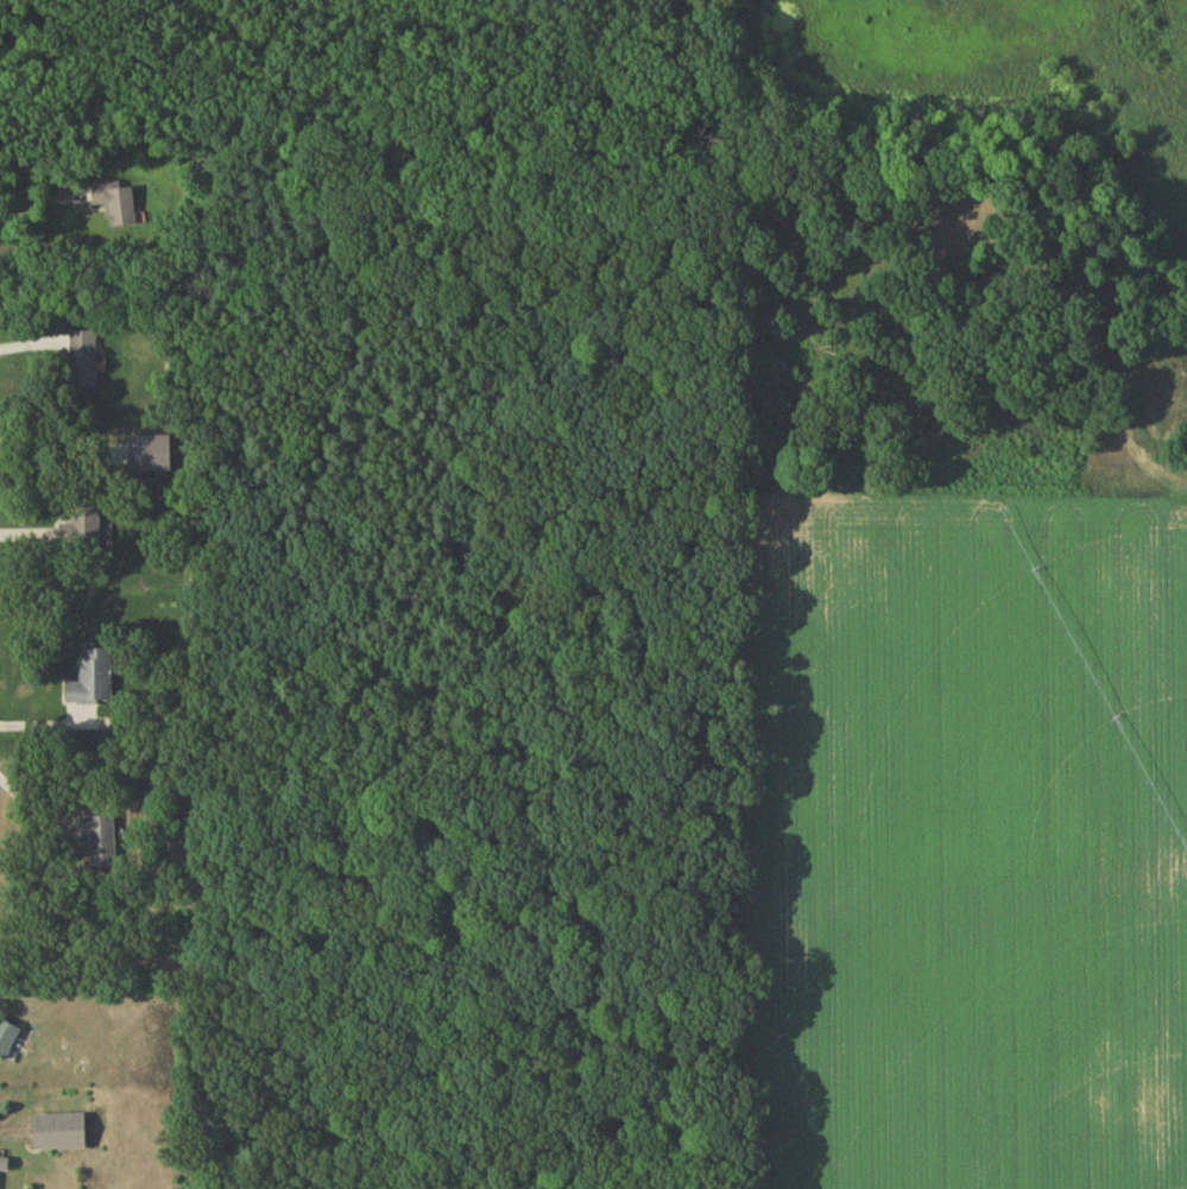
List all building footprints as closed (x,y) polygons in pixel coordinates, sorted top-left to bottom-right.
[(93,188),(94,210),(109,209),(110,231),(138,230),(136,190),(124,190),(123,186),(93,188)] [(99,393),(99,334),(71,334),(71,393),(99,393)] [(103,548),(103,507),(75,507),(75,527),(62,527),(62,548),(103,548)] [(113,652),(84,652),(83,687),(69,686),(69,706),(113,707),(113,652)] [(87,820),(88,873),(117,872),(116,820),(87,820)] [(10,1065),(23,1031),(0,1022),(0,1060),(10,1065)] [(38,1154),(89,1154),(89,1118),(38,1118),(38,1154)] [(12,1176),(12,1162),(0,1162),(1,1153),(0,1153),(0,1175),(12,1176)]
